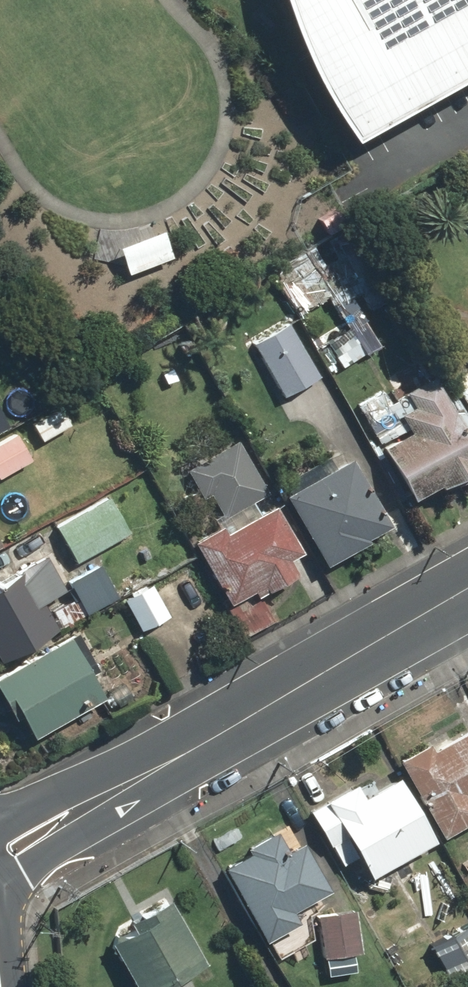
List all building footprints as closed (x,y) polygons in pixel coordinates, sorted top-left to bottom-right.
[(277,41),(336,141),(467,69),(467,0),(264,0),(277,41)] [(155,231),(111,248),(122,276),(166,259),(155,231)] [(340,231),(266,276),(292,318),(323,299),(331,312),(353,299),(365,318),(386,306),(340,231)] [(283,320),(245,344),(278,399),(317,376),(283,320)] [(457,368),(466,384),(452,391),(467,421),(467,363),(457,368)] [(410,395),(406,386),(394,392),(398,401),(387,406),(381,395),(352,410),(398,504),(467,470),(467,426),(455,401),(441,408),(429,385),(410,395)] [(57,409),(25,427),(36,445),(67,427),(57,409)] [(0,440),(0,477),(29,461),(13,433),(0,440)] [(203,498),(213,513),(205,518),(209,524),(180,542),(240,642),(272,624),(256,597),(292,576),(283,562),(297,554),(268,505),(255,512),(249,502),(265,493),(233,440),(178,473),(195,502),(203,498)] [(324,456),(278,481),(285,492),(277,496),(318,570),(360,546),(357,541),(384,526),(345,458),(330,467),(324,456)] [(44,532),(66,568),(123,533),(101,497),(44,532)] [(0,560),(0,665),(54,629),(36,604),(60,588),(41,560),(14,578),(0,559),(0,560)] [(91,560),(59,580),(81,615),(112,595),(91,560)] [(142,583),(116,600),(137,632),(163,615),(142,583)] [(0,672),(0,712),(1,714),(6,711),(24,742),(97,699),(61,637),(0,672)] [(465,726),(425,749),(422,742),(389,761),(434,839),(467,819),(467,732),(465,726)] [(342,848),(362,879),(428,837),(390,777),(358,797),(350,785),(303,815),(329,856),(342,848)] [(324,894),(289,829),(272,837),(269,832),(236,849),(239,855),(214,869),(254,945),(292,924),(286,913),(324,894)] [(162,899),(140,911),(145,920),(101,944),(125,986),(161,986),(160,986),(198,964),(162,899)] [(355,913),(311,916),(314,960),(358,957),(355,913)] [(446,965),(467,954),(467,932),(467,930),(436,946),(446,965)]
